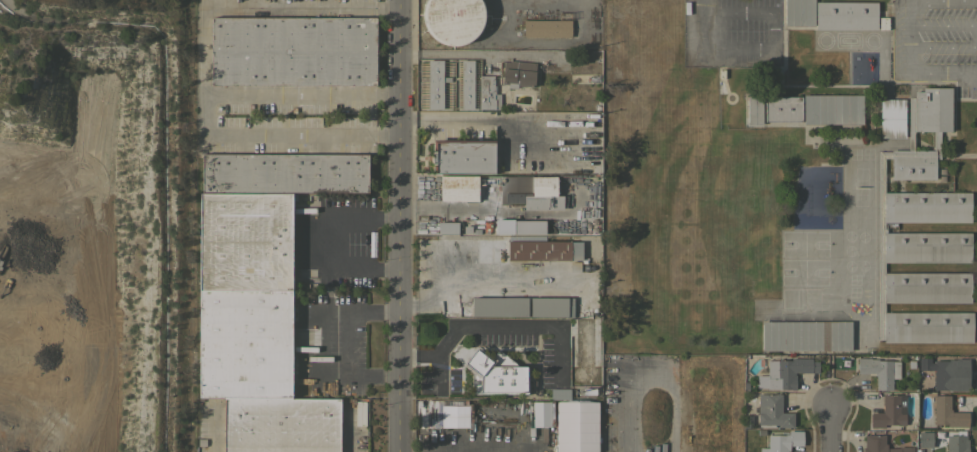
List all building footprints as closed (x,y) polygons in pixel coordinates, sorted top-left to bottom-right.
[(424,5),(426,0),(482,0),(482,1),(484,6),(485,12),(485,17),(484,23),(482,28),(479,32),(476,37),(471,40),(467,43),(462,45),(456,45),(451,45),(445,44),(440,42),(436,40),(431,36),(428,32),(425,27),(423,22),(423,16),(423,11),(424,5)] [(784,25),(784,0),(814,0),(814,25),(784,25)] [(815,29),(815,2),(877,2),(877,29),(815,29)] [(211,85),(211,16),(375,17),(375,85),(211,85)] [(888,29),(878,29),(878,17),(888,17),(888,29)] [(570,20),(570,36),(522,36),(523,19),(570,20)] [(570,50),(570,59),(600,59),(600,72),(570,72),(570,63),(555,63),(555,50),(570,50)] [(460,59),(473,59),(473,107),(477,107),(477,110),(470,110),(470,109),(464,109),(464,110),(457,110),(457,108),(461,108),(460,59)] [(427,81),(419,81),(419,76),(427,76),(427,60),(442,60),(442,108),(445,108),(445,110),(439,110),(439,109),(431,109),(431,110),(424,110),(424,107),(427,107),(427,81)] [(535,63),(533,86),(528,86),(528,89),(508,87),(507,89),(501,88),(503,61),(509,62),(509,60),(535,63)] [(478,75),(493,75),(493,78),(500,78),(500,84),(493,84),(493,85),(494,85),(494,93),(500,93),(500,109),(478,109),(478,75)] [(883,342),(883,339),(877,339),(877,151),(891,151),(891,150),(908,150),(908,97),(913,97),(913,91),(922,91),(922,87),(951,87),(951,131),(940,131),(940,159),(935,159),(935,179),(890,179),(890,158),(884,158),(884,192),(970,192),(970,222),(884,222),(884,232),(970,232),(970,262),(884,262),(884,273),(970,273),(970,302),(884,302),(884,312),(972,312),(972,342),(883,342)] [(761,124),(747,124),(747,95),(761,95),(761,124)] [(862,95),(862,124),(803,124),(803,95),(862,95)] [(801,96),(801,121),(764,121),(764,96),(801,96)] [(904,137),(879,137),(879,99),(904,99),(904,137)] [(493,139),(493,173),(432,173),(432,164),(431,162),(430,159),(430,156),(431,152),(432,151),(432,139),(493,139)] [(201,153),(367,154),(367,192),(291,192),(201,192),(201,153)] [(478,175),(477,202),(464,202),(464,201),(436,200),(436,194),(440,194),(440,175),(478,175)] [(515,175),(532,175),(532,176),(556,176),(556,195),(562,195),(562,209),(523,209),(523,202),(504,202),(504,192),(515,192),(515,175)] [(291,192),(291,292),(199,291),(199,192),(201,192),(291,192)] [(457,222),(457,234),(438,234),(438,221),(457,222)] [(581,241),(581,260),(507,260),(507,241),(581,241)] [(198,397),(199,291),(291,292),(290,398),(223,397),(198,397)] [(527,297),(527,316),(471,316),(471,297),(527,297)] [(574,298),(573,317),(529,316),(529,297),(574,298)] [(850,321),(850,350),(761,350),(761,321),(850,321)] [(471,393),(471,373),(463,363),(474,348),(489,360),(497,350),(518,365),(525,366),(525,378),(527,378),(527,393),(471,393)] [(899,378),(891,378),(891,390),(875,390),(875,375),(873,375),(873,373),(857,373),(857,357),(870,357),(870,359),(877,359),(877,360),(891,360),(891,361),(899,361),(899,378)] [(756,387),(756,375),(766,375),(766,360),(790,360),(790,358),(818,358),(818,373),(794,372),(794,374),(795,374),(795,390),(790,390),(790,389),(766,389),(766,387),(756,387)] [(933,360),(946,360),(946,359),(955,359),(955,358),(968,358),(968,390),(933,390),(933,360)] [(632,366),(632,376),(619,376),(619,371),(616,371),(616,374),(612,374),(612,396),(609,396),(609,401),(603,401),(603,384),(605,384),(605,376),(605,374),(608,374),(608,366),(632,366)] [(569,388),(569,399),(550,399),(550,388),(569,388)] [(793,427),(778,427),(778,424),(773,424),(773,427),(767,427),(767,426),(758,426),(758,424),(757,424),(758,393),(775,393),(778,393),(778,394),(781,394),(781,412),(793,412),(793,427)] [(882,394),(905,395),(904,425),(897,425),(897,424),(884,424),(884,427),(870,427),(870,412),(882,412),(882,394)] [(933,395),(949,395),(949,409),(951,409),(951,411),(967,412),(967,426),(946,426),(946,424),(933,424),(933,395)] [(339,398),(339,451),(223,451),(223,397),(290,398),(339,398)] [(531,427),(549,426),(549,401),(530,402),(531,427)] [(556,401),(597,401),(597,451),(556,451),(556,401)] [(786,451),(759,451),(759,447),(767,447),(767,434),(784,435),(784,434),(787,434),(788,430),(802,431),(802,445),(789,445),(789,451),(786,451)] [(967,439),(968,451),(946,451),(946,435),(956,434),(956,430),(965,430),(965,435),(966,435),(966,439),(967,439)] [(932,431),(932,447),(918,447),(918,431),(932,431)] [(912,446),(912,451),(861,451),(861,447),(864,447),(864,434),(884,434),(884,443),(886,443),(886,448),(898,447),(898,446),(912,446)]
